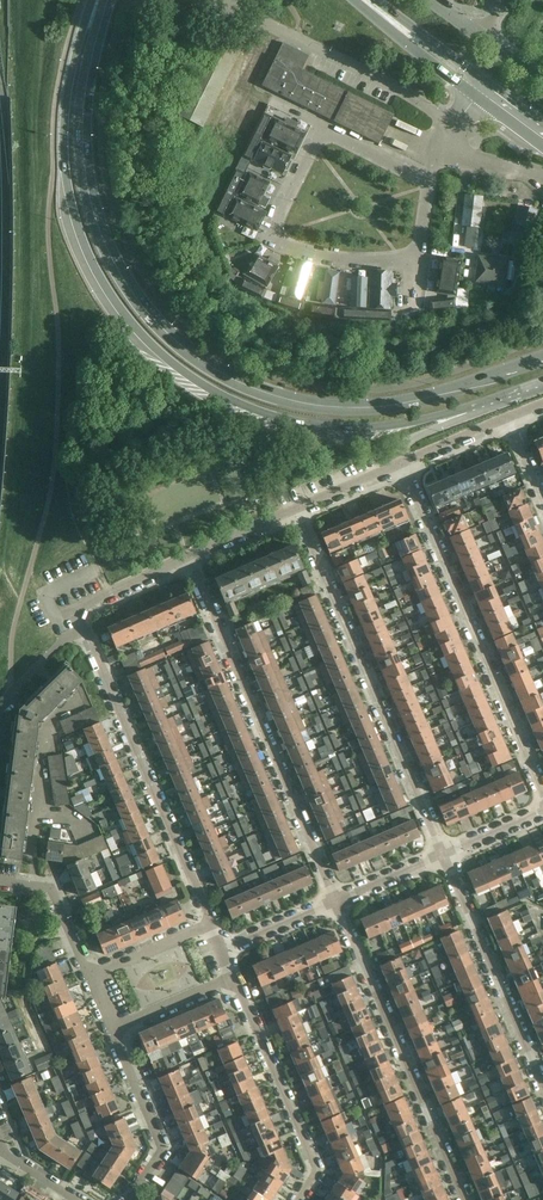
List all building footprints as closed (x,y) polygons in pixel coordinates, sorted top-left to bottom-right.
[(204,12),(197,25),(204,28),(210,15),(204,12)] [(241,50),(215,38),(215,37),(176,114),(202,127),(241,50)] [(379,144),(379,143),(393,116),(393,115),(347,92),(302,70),(309,56),(283,43),(262,86),(379,144)] [(253,135),(261,140),(272,118),(263,114),(253,135)] [(274,119),(265,139),(295,154),(305,135),(274,119)] [(242,157),(251,161),(261,140),(253,135),(242,157)] [(254,160),(263,165),(263,168),(269,170),(271,169),(282,174),(283,171),(287,171),(291,163),(288,160),(290,157),(263,143),(254,160)] [(225,191),(234,195),(244,174),(236,170),(225,191)] [(249,173),(237,196),(261,207),(272,185),(249,173)] [(225,191),(215,213),(223,217),(234,195),(225,191)] [(465,196),(462,225),(463,226),(479,227),(482,197),(465,196)] [(235,198),(226,216),(256,231),(265,213),(235,198)] [(529,239),(537,212),(520,207),(513,235),(529,239)] [(463,226),(461,246),(476,247),(477,241),(478,235),(479,227),(463,226)] [(518,239),(515,253),(530,257),(533,244),(533,243),(518,239)] [(277,267),(255,255),(244,274),(266,287),(277,267)] [(278,305),(289,309),(300,312),(312,265),(305,263),(300,262),(292,259),(286,257),(267,301),(278,305)] [(478,257),(474,283),(503,287),(507,261),(478,257)] [(519,257),(509,293),(520,296),(529,259),(519,257)] [(441,258),(435,292),(455,295),(460,262),(441,258)] [(319,283),(317,298),(322,299),(322,303),(334,305),(339,273),(326,271),(325,284),(319,283)] [(390,272),(376,272),(371,272),(370,307),(389,308),(389,296),(395,296),(396,285),(390,285),(390,272)] [(352,278),(351,307),(365,307),(366,279),(352,278)] [(261,298),(265,289),(244,279),(239,288),(261,298)] [(454,299),(430,301),(431,311),(455,309),(454,299)] [(335,309),(311,304),(309,314),(333,318),(335,309)] [(366,320),(366,310),(342,309),(342,318),(366,320)] [(366,310),(366,320),(390,321),(390,311),(366,310)] [(542,439),(540,438),(536,439),(535,442),(534,442),(542,463),(542,438),(542,439)] [(498,458),(493,460),(501,479),(515,473),(506,454),(505,455),(503,454),(499,456),(498,458)] [(481,465),(480,465),(488,485),(501,479),(493,460),(487,462),(486,461),(481,463),(481,465)] [(472,469),(467,471),(475,490),(488,485),(480,465),(479,466),(477,465),(473,467),(472,469)] [(455,476),(454,477),(462,496),(475,490),(467,471),(461,474),(459,473),(455,474),(455,476)] [(446,480),(441,482),(449,502),(462,496),(454,477),(453,477),(451,476),(447,478),(446,480)] [(449,502),(441,482),(435,485),(433,484),(429,486),(428,488),(427,488),(436,508),(442,505),(449,502)] [(503,497),(508,510),(526,502),(523,497),(524,496),(523,492),(521,491),(520,490),(503,497)] [(485,496),(478,499),(481,506),(488,504),(485,496)] [(473,500),(473,501),(476,509),(481,507),(481,506),(478,499),(478,498),(473,500)] [(373,511),(381,531),(409,519),(400,500),(399,500),(397,499),(393,501),(394,503),(386,506),(384,505),(380,507),(380,509),(373,511)] [(491,511),(493,510),(491,504),(488,505),(488,504),(481,506),(481,507),(487,521),(488,521),(494,519),(491,511)] [(526,504),(503,514),(506,520),(511,518),(514,525),(532,517),(531,516),(533,514),(531,510),(529,510),(526,504)] [(456,516),(452,509),(438,515),(441,522),(456,516)] [(356,542),(381,531),(373,511),(373,512),(371,511),(367,512),(367,514),(360,517),(358,516),(354,518),(354,520),(347,523),(356,542)] [(467,512),(456,517),(443,522),(444,524),(443,525),(445,530),(447,530),(449,535),(473,525),(467,512)] [(514,525),(519,537),(537,530),(535,525),(536,523),(535,519),(533,519),(532,517),(514,525)] [(488,521),(493,531),(498,529),(494,519),(488,521)] [(482,524),(486,534),(493,531),(488,521),(487,521),(487,522),(482,524)] [(356,542),(347,523),(346,523),(345,522),(341,524),(341,525),(334,529),(332,527),(328,529),(328,531),(321,534),(330,553),(356,542)] [(473,541),(468,529),(450,537),(451,539),(449,540),(451,544),(453,544),(455,549),(473,541)] [(525,550),(542,542),(542,541),(542,540),(542,539),(542,535),(540,535),(537,530),(519,537),(525,550)] [(495,533),(500,544),(505,542),(501,531),(495,533)] [(385,538),(387,543),(397,539),(394,534),(385,538)] [(394,543),(400,557),(419,548),(417,542),(418,541),(415,537),(414,536),(413,535),(394,543)] [(478,552),(473,541),(455,549),(455,550),(454,551),(456,556),(458,556),(460,560),(478,552)] [(530,563),(542,557),(542,543),(542,542),(525,550),(530,563)] [(309,583),(307,579),(304,571),(303,572),(301,569),(302,569),(292,545),(291,546),(215,579),(215,578),(214,578),(224,602),(225,602),(226,605),(224,606),(229,617),(236,614),(230,600),(295,572),(301,586),(309,583)] [(507,546),(502,548),(506,558),(511,556),(507,546)] [(383,549),(377,551),(381,559),(387,557),(383,549)] [(420,550),(401,558),(406,569),(425,561),(424,560),(425,558),(424,555),(422,555),(420,550)] [(377,556),(375,551),(364,556),(366,561),(377,556)] [(483,563),(478,552),(460,560),(460,561),(459,562),(461,566),(462,566),(464,571),(483,563)] [(330,558),(334,567),(342,563),(338,554),(330,558)] [(536,575),(542,572),(542,557),(530,563),(536,575)] [(336,568),(337,569),(336,570),(339,575),(340,575),(343,582),(362,573),(356,559),(336,568)] [(406,569),(411,580),(429,572),(429,571),(430,569),(428,566),(427,566),(425,561),(406,569)] [(488,574),(483,563),(464,571),(465,572),(464,573),(466,578),(467,578),(469,582),(488,574)] [(389,564),(382,567),(387,577),(394,575),(389,564)] [(381,568),(372,572),(374,577),(383,573),(381,568)] [(520,577),(517,569),(517,568),(512,571),(515,579),(520,577)] [(508,571),(502,574),(505,580),(511,578),(508,571)] [(411,580),(415,591),(434,583),(434,582),(435,580),(433,577),(431,576),(429,572),(411,580)] [(492,586),(488,574),(469,582),(470,584),(469,585),(471,589),(472,589),(474,593),(492,586)] [(366,586),(362,575),(343,583),(345,588),(344,589),(346,593),(347,593),(348,594),(366,586)] [(393,576),(388,578),(392,586),(397,584),(393,576)] [(385,579),(377,582),(377,583),(379,587),(387,584),(385,579)] [(517,583),(521,593),(528,591),(524,581),(517,583)] [(415,591),(420,602),(439,594),(438,593),(439,591),(437,587),(436,587),(434,583),(415,591)] [(303,597),(313,593),(310,585),(300,589),(303,597)] [(514,585),(502,590),(504,594),(516,589),(514,585)] [(353,605),(371,597),(366,586),(348,594),(350,598),(349,599),(351,604),(352,604),(353,605)] [(497,597),(492,586),(474,593),(475,595),(473,596),(475,601),(477,601),(479,605),(497,597)] [(398,588),(393,590),(397,599),(402,597),(398,588)] [(384,592),(378,595),(380,600),(387,597),(384,592)] [(195,613),(186,593),(147,611),(155,631),(195,613)] [(409,594),(403,597),(405,602),(412,599),(409,594)] [(420,602),(425,613),(444,605),(443,604),(444,602),(442,599),(441,598),(439,594),(420,602)] [(522,596),(525,604),(531,602),(527,594),(522,596)] [(319,606),(315,596),(298,603),(299,604),(292,607),(296,616),(319,606)] [(517,596),(506,600),(509,605),(519,601),(517,596)] [(376,608),(371,597),(353,605),(354,609),(354,610),(355,614),(357,615),(357,616),(376,608)] [(502,608),(497,597),(479,605),(480,606),(478,607),(480,611),(482,611),(484,616),(502,608)] [(394,601),(383,605),(385,610),(396,606),(394,601)] [(425,613),(430,624),(448,616),(448,614),(449,613),(447,609),(445,609),(444,605),(425,613)] [(323,616),(319,606),(296,616),(301,626),(323,616)] [(404,615),(413,611),(411,606),(402,611),(404,615)] [(287,608),(277,613),(278,616),(280,623),(285,621),(283,615),(289,612),(287,608)] [(381,619),(376,608),(357,616),(359,620),(358,621),(360,626),(361,626),(362,627),(381,619)] [(507,619),(502,608),(484,616),(484,617),(483,618),(485,623),(487,623),(488,627),(507,619)] [(155,631),(147,611),(106,628),(115,648),(155,631)] [(399,611),(390,615),(392,620),(401,616),(399,611)] [(532,617),(534,621),(542,617),(542,612),(532,617)] [(274,614),(269,616),(273,626),(278,624),(274,614)] [(247,621),(244,615),(231,621),(234,627),(247,621)] [(328,626),(323,616),(301,626),(305,636),(328,626)] [(430,624),(434,634),(453,626),(452,625),(453,624),(452,620),(450,619),(448,616),(430,624)] [(416,617),(407,621),(409,626),(418,622),(416,617)] [(385,629),(381,619),(362,627),(364,630),(363,631),(365,636),(366,636),(367,637),(385,629)] [(507,619),(488,627),(489,628),(488,630),(490,634),(492,634),(493,638),(512,630),(507,619)] [(397,625),(400,633),(408,629),(404,622),(397,625)] [(235,630),(240,640),(256,633),(252,623),(235,630)] [(277,634),(282,632),(278,624),(273,626),(277,634)] [(189,638),(203,632),(200,625),(186,630),(189,638)] [(332,636),(328,626),(305,636),(309,645),(332,636)] [(434,634),(439,645),(458,637),(457,636),(458,635),(456,630),(455,630),(453,626),(434,634)] [(390,640),(385,629),(367,637),(368,641),(367,642),(369,647),(371,647),(371,648),(390,640)] [(167,655),(192,644),(189,638),(186,630),(180,633),(183,640),(164,648),(167,655)] [(262,631),(256,633),(240,640),(244,650),(266,640),(262,631)] [(203,632),(189,638),(192,644),(206,638),(203,632)] [(500,653),(516,645),(528,641),(536,637),(534,632),(514,641),(511,633),(494,640),(495,642),(494,643),(496,648),(498,649),(500,653)] [(409,633),(400,637),(402,641),(410,638),(409,633)] [(336,646),(332,636),(309,645),(314,656),(320,653),(336,646)] [(439,645),(444,656),(462,648),(462,647),(463,645),(461,641),(459,641),(458,637),(439,645)] [(536,638),(528,641),(534,653),(541,649),(536,638)] [(244,650),(248,660),(271,651),(266,640),(244,650)] [(395,651),(390,640),(371,648),(373,652),(372,653),(375,659),(376,659),(395,651)] [(416,643),(419,651),(426,648),(422,640),(421,641),(416,643)] [(189,662),(212,652),(208,642),(191,649),(191,650),(185,653),(189,662)] [(410,654),(417,651),(413,643),(408,646),(409,646),(407,647),(410,654)] [(522,658),(516,645),(500,653),(501,657),(501,659),(503,664),(505,664),(505,665),(522,658)] [(320,653),(324,663),(341,656),(336,646),(320,653)] [(462,648),(444,656),(448,667),(467,659),(466,657),(467,656),(465,652),(464,652),(462,648)] [(137,660),(137,661),(140,667),(165,656),(162,649),(137,660)] [(430,649),(423,652),(426,658),(433,654),(430,649)] [(300,654),(302,653),(301,650),(294,653),(298,663),(303,660),(300,654)] [(248,660),(252,670),(275,660),(271,651),(248,660)] [(400,662),(395,651),(376,659),(378,663),(377,664),(379,669),(380,669),(381,670),(400,662)] [(216,662),(212,652),(189,662),(194,672),(216,662)] [(137,661),(137,660),(134,653),(120,659),(123,667),(137,661)] [(418,654),(412,657),(415,665),(421,663),(418,654)] [(341,656),(324,663),(318,666),(322,675),(345,665),(341,656)] [(527,670),(522,658),(505,665),(505,666),(504,667),(507,673),(508,673),(510,677),(527,670)] [(252,670),(257,680),(280,671),(275,660),(252,670)] [(140,667),(137,661),(123,667),(126,673),(140,667)] [(454,680),(473,672),(471,668),(472,667),(470,663),(469,663),(468,661),(449,669),(454,680)] [(221,672),(216,662),(194,672),(198,682),(221,672)] [(400,662),(381,670),(382,674),(381,675),(383,679),(385,679),(385,681),(404,673),(400,662)] [(289,675),(298,671),(295,664),(291,666),(286,668),(289,675)] [(65,665),(36,694),(52,710),(82,681),(65,665)] [(349,675),(345,665),(322,675),(327,685),(333,683),(349,675)] [(132,687),(155,677),(150,667),(144,670),(127,677),(132,687)] [(313,668),(302,672),(307,683),(311,681),(317,678),(313,668)] [(424,669),(420,671),(424,680),(428,678),(424,669)] [(170,682),(175,680),(171,670),(166,672),(170,682)] [(532,682),(527,670),(510,677),(512,681),(511,683),(513,688),(515,688),(515,689),(532,682)] [(257,680),(261,690),(284,681),(280,671),(257,680)] [(221,672),(198,682),(202,692),(225,682),(221,672)] [(454,680),(458,691),(477,683),(475,678),(476,677),(475,674),(473,673),(473,672),(454,680)] [(333,683),(337,692),(353,685),(349,675),(333,683)] [(391,694),(410,686),(405,675),(386,683),(387,685),(386,686),(388,690),(389,690),(391,694)] [(132,687),(136,697),(153,690),(159,687),(155,677),(132,687)] [(174,692),(179,690),(175,680),(170,682),(174,692)] [(261,690),(265,700),(288,690),(284,681),(261,690)] [(229,692),(225,682),(202,692),(207,702),(229,692)] [(537,694),(532,682),(515,689),(516,690),(515,692),(517,697),(519,697),(521,701),(537,694)] [(302,693),(307,691),(304,683),(299,685),(302,693)] [(463,701),(482,693),(480,690),(481,688),(479,684),(478,684),(477,683),(458,691),(463,701)] [(353,685),(337,692),(331,695),(335,705),(358,695),(353,685)] [(415,697),(410,686),(391,694),(392,695),(391,696),(393,701),(394,701),(396,705),(415,697)] [(153,690),(136,697),(141,707),(163,697),(159,687),(153,690)] [(436,691),(440,699),(444,697),(440,689),(436,691)] [(265,700),(270,710),(292,700),(288,690),(265,700)] [(233,702),(229,692),(207,702),(211,712),(233,702)] [(433,702),(438,700),(434,692),(429,694),(433,702)] [(463,701),(468,712),(487,704),(485,701),(486,699),(484,695),(483,695),(482,693),(463,701)] [(36,694),(23,706),(19,710),(18,716),(15,716),(13,732),(36,735),(37,721),(40,721),(52,710),(36,694)] [(542,706),(537,694),(521,701),(522,705),(521,707),(524,712),(525,713),(526,713),(542,706)] [(362,705),(358,695),(335,705),(340,715),(362,705)] [(141,707),(145,717),(162,710),(168,707),(163,697),(141,707)] [(396,707),(397,712),(399,712),(401,716),(420,708),(415,697),(396,705),(396,707)] [(446,699),(441,701),(444,710),(449,708),(446,699)] [(270,710),(274,720),(297,710),(292,700),(270,710)] [(318,709),(323,707),(319,700),(314,702),(318,709)] [(233,702),(211,712),(215,722),(238,712),(233,702)] [(468,712),(473,723),(491,715),(490,711),(491,710),(489,706),(487,706),(487,704),(468,712)] [(362,705),(340,715),(343,725),(350,722),(366,715),(362,705)] [(440,705),(431,709),(433,714),(442,710),(440,705)] [(542,706),(526,713),(526,714),(525,716),(527,721),(529,721),(531,725),(542,720),(542,707),(542,706)] [(93,707),(92,707),(87,709),(93,722),(98,720),(93,707)] [(195,719),(200,717),(195,707),(190,709),(195,719)] [(401,717),(400,718),(402,722),(403,722),(405,726),(424,718),(420,708),(401,716),(401,717)] [(449,721),(454,719),(449,708),(444,710),(449,721)] [(87,709),(82,712),(88,724),(93,722),(87,709)] [(166,720),(162,710),(145,717),(149,727),(166,720)] [(274,720),(278,730),(301,720),(297,710),(274,720)] [(76,714),(79,720),(82,727),(88,724),(82,712),(76,714)] [(242,722),(238,712),(215,722),(219,732),(242,722)] [(59,722),(62,728),(79,720),(76,714),(59,722)] [(371,725),(366,715),(350,722),(354,732),(371,725)] [(477,734),(496,726),(494,722),(495,721),(493,717),(492,716),(491,715),(473,723),(477,734)] [(149,727),(154,737),(176,727),(172,717),(166,720),(149,727)] [(199,729),(204,727),(200,717),(195,719),(199,729)] [(429,730),(424,718),(405,726),(405,728),(405,729),(407,734),(408,734),(410,738),(429,730)] [(62,728),(65,735),(82,727),(79,720),(62,728)] [(278,730),(282,740),(299,733),(305,730),(301,720),(278,730)] [(455,720),(450,722),(454,731),(459,729),(455,720)] [(531,725),(533,730),(532,732),(534,736),(536,737),(542,735),(542,720),(531,725)] [(88,742),(105,735),(99,722),(83,729),(88,742)] [(242,722),(219,732),(224,742),(246,732),(242,722)] [(442,724),(443,724),(447,734),(452,732),(447,722),(442,724)] [(375,735),(371,725),(354,732),(358,742),(375,735)] [(477,734),(482,745),(501,737),(499,733),(500,732),(498,727),(497,727),(496,726),(477,734)] [(154,737),(158,747),(181,737),(176,727),(154,737)] [(203,738),(208,736),(204,727),(199,729),(203,738)] [(434,740),(429,730),(410,738),(410,739),(409,739),(412,744),(413,744),(414,749),(434,740)] [(460,731),(455,733),(459,742),(464,740),(460,731)] [(13,732),(10,756),(8,774),(30,777),(36,735),(13,732)] [(250,742),(246,732),(224,742),(228,752),(250,742)] [(452,747),(457,745),(452,732),(447,734),(450,742),(449,742),(452,747)] [(282,740),(286,749),(303,742),(299,733),(282,740)] [(110,747),(105,735),(88,742),(94,755),(110,747)] [(379,745),(375,735),(358,742),(363,752),(379,745)] [(158,747),(162,757),(185,747),(181,737),(158,747)] [(482,745),(487,756),(506,748),(504,744),(504,743),(503,738),(501,738),(501,737),(482,745)] [(335,749),(340,747),(337,740),(332,742),(335,749)] [(438,751),(434,740),(414,749),(415,749),(414,750),(416,755),(417,755),(419,759),(438,751)] [(72,741),(63,744),(66,752),(75,748),(72,741)] [(255,752),(250,742),(228,752),(232,762),(255,752)] [(286,749),(291,759),(307,752),(303,742),(286,749)] [(460,744),(463,753),(468,751),(465,742),(460,744)] [(319,754),(321,758),(321,759),(334,753),(329,743),(325,745),(327,749),(321,752),(321,753),(319,754)] [(383,755),(379,745),(363,752),(356,755),(360,765),(383,755)] [(458,746),(453,748),(457,756),(461,754),(458,746)] [(116,760),(110,747),(94,755),(99,767),(116,760)] [(162,757),(166,767),(189,757),(185,747),(162,757)] [(487,756),(491,767),(510,759),(508,754),(509,753),(507,749),(506,749),(506,748),(487,756)] [(420,761),(419,761),(421,766),(422,766),(424,771),(443,762),(438,751),(419,759),(420,761)] [(259,762),(255,752),(232,762),(236,771),(259,762)] [(291,759),(295,770),(312,762),(307,752),(291,759)] [(321,758),(313,762),(315,767),(330,760),(329,759),(330,759),(333,765),(338,763),(334,753),(321,759),(321,758)] [(473,761),(470,753),(464,755),(468,764),(473,761)] [(460,765),(465,764),(461,754),(457,756),(460,765)] [(54,756),(57,776),(64,775),(61,755),(54,756)] [(71,755),(64,758),(65,767),(75,763),(71,755)] [(388,764),(383,755),(360,765),(365,775),(388,764)] [(47,757),(50,777),(57,776),(54,756),(47,757)] [(171,777),(187,769),(193,767),(189,757),(166,767),(171,777)] [(121,772),(116,760),(99,767),(104,779),(121,772)] [(515,767),(512,761),(500,766),(503,772),(515,767)] [(263,772),(259,762),(236,771),(241,781),(263,772)] [(295,770),(299,780),(316,772),(312,762),(295,770)] [(425,772),(424,773),(426,777),(427,777),(429,781),(448,773),(443,762),(424,771),(425,772)] [(481,771),(477,762),(468,766),(472,775),(481,771)] [(67,777),(78,772),(75,763),(65,767),(67,777)] [(392,774),(388,764),(365,775),(369,785),(376,782),(392,774)] [(472,776),(472,775),(468,766),(463,768),(467,778),(472,776)] [(192,779),(187,769),(171,777),(175,787),(192,779)] [(299,780),(304,789),(326,780),(322,770),(316,772),(299,780)] [(126,785),(121,772),(104,779),(110,792),(126,785)] [(268,782),(263,772),(241,781),(245,792),(251,789),(268,782)] [(433,792),(444,788),(453,784),(448,773),(429,781),(429,782),(428,783),(430,788),(431,788),(433,792)] [(505,778),(513,796),(515,795),(516,796),(521,794),(521,793),(525,791),(517,773),(505,778)] [(26,818),(30,777),(8,774),(3,816),(26,818)] [(396,784),(392,774),(376,782),(380,791),(396,784)] [(64,775),(57,776),(50,777),(51,783),(65,781),(64,775)] [(96,777),(82,783),(84,788),(98,782),(96,777)] [(225,777),(220,779),(222,782),(221,782),(224,788),(229,786),(225,777)] [(505,778),(494,782),(502,801),(504,800),(505,801),(509,799),(509,798),(513,796),(505,778)] [(175,787),(179,796),(196,789),(192,779),(175,787)] [(304,789),(308,799),(330,789),(326,780),(304,789)] [(469,785),(467,780),(456,785),(458,790),(469,785)] [(66,787),(65,781),(51,783),(52,789),(66,787)] [(272,792),(268,782),(251,789),(255,799),(272,792)] [(494,782),(483,787),(491,806),(492,805),(493,806),(498,804),(498,802),(502,801),(494,782)] [(401,794),(396,784),(380,791),(373,794),(377,804),(401,794)] [(132,797),(126,785),(110,792),(115,805),(132,797)] [(456,785),(445,790),(447,794),(458,790),(456,785)] [(52,789),(52,795),(67,793),(66,787),(52,789)] [(483,787),(472,792),(480,810),(481,810),(483,810),(487,809),(487,807),(491,806),(483,787)] [(179,796),(183,806),(200,799),(196,789),(179,796)] [(308,799),(312,809),(335,799),(330,789),(308,799)] [(433,795),(435,800),(447,794),(445,790),(433,795)] [(276,801),(272,792),(255,799),(249,801),(253,811),(276,801)] [(472,792),(461,797),(469,815),(470,814),(471,815),(475,814),(476,812),(480,810),(472,792)] [(67,799),(67,793),(52,795),(53,801),(67,799)] [(83,793),(70,799),(73,806),(86,801),(83,793)] [(401,794),(377,804),(382,814),(405,804),(401,794)] [(183,806),(188,816),(204,809),(211,806),(206,796),(200,799),(183,806)] [(137,810),(132,797),(115,805),(120,817),(137,810)] [(461,797),(450,802),(457,820),(459,819),(460,820),(465,818),(465,817),(469,815),(461,797)] [(68,805),(68,804),(67,799),(53,801),(54,807),(68,805)] [(312,809),(316,819),(339,809),(335,799),(312,809)] [(361,811),(366,809),(362,799),(357,801),(361,811)] [(280,811),(276,801),(253,811),(257,821),(280,811)] [(87,802),(74,808),(86,818),(92,815),(87,802)] [(457,820),(450,802),(438,806),(446,825),(448,824),(449,825),(453,823),(454,822),(457,820)] [(109,808),(100,812),(103,817),(111,813),(109,808)] [(209,819),(204,809),(188,816),(192,826),(209,819)] [(321,829),(337,822),(343,819),(339,809),(316,819),(321,829)] [(366,822),(371,820),(366,809),(361,811),(366,822)] [(403,809),(396,812),(398,817),(405,814),(403,809)] [(143,822),(137,810),(120,817),(126,830),(143,822)] [(280,811),(257,821),(262,831),(285,821),(280,811)] [(24,827),(26,818),(3,816),(2,824),(24,827)] [(383,818),(376,821),(378,826),(385,823),(383,818)] [(213,829),(209,819),(192,826),(196,836),(213,829)] [(401,825),(409,841),(419,837),(412,820),(401,825)] [(289,831),(285,821),(262,831),(266,841),(289,831)] [(148,835),(143,822),(126,830),(131,842),(148,835)] [(337,822),(321,829),(325,839),(342,832),(337,822)] [(1,833),(23,835),(24,827),(2,824),(1,833)] [(401,825),(392,829),(399,845),(409,841),(401,825)] [(116,829),(103,834),(106,840),(112,837),(111,836),(119,833),(119,831),(117,832),(116,829)] [(217,839),(213,829),(196,836),(200,846),(217,839)] [(392,829),(382,833),(389,850),(399,845),(392,829)] [(293,841),(289,831),(266,841),(270,851),(293,841)] [(0,839),(0,841),(22,844),(23,835),(1,833),(0,839)] [(113,842),(122,838),(119,833),(111,836),(112,837),(113,842)] [(382,833),(372,838),(379,854),(389,850),(382,833)] [(153,847),(148,835),(131,842),(137,855),(153,847)] [(253,835),(246,838),(250,848),(258,845),(253,835)] [(107,849),(101,836),(96,838),(101,851),(107,849)] [(200,846),(205,856),(222,849),(228,846),(223,836),(217,839),(200,846)] [(89,840),(95,854),(101,851),(96,838),(89,840)] [(372,838),(362,842),(369,858),(379,854),(372,838)] [(244,839),(239,841),(242,850),(247,848),(245,842),(244,839)] [(89,840),(86,842),(83,843),(88,857),(95,854),(89,840)] [(21,852),(22,844),(0,841),(0,849),(21,852)] [(293,841),(270,851),(275,861),(281,858),(297,851),(293,841)] [(542,864),(542,841),(540,842),(539,841),(535,843),(535,844),(533,845),(538,856),(539,856),(542,864)] [(63,844),(48,842),(46,860),(61,862),(63,844)] [(362,842),(352,846),(359,862),(369,858),(362,842)] [(77,845),(83,859),(88,857),(83,843),(77,845)] [(61,862),(66,866),(83,859),(77,845),(63,844),(61,862)] [(254,858),(262,855),(258,845),(250,848),(254,858)] [(523,849),(522,850),(527,860),(529,861),(532,869),(542,864),(539,856),(538,856),(533,845),(530,846),(528,846),(524,847),(523,849)] [(349,867),(359,862),(352,846),(342,850),(349,867)] [(137,855),(142,868),(159,860),(153,847),(137,855)] [(246,858),(251,856),(247,848),(242,850),(246,858)] [(20,860),(21,852),(0,849),(0,857),(20,860)] [(226,858),(222,849),(205,856),(209,865),(226,858)] [(349,867),(342,850),(332,855),(339,871),(349,867)] [(521,874),(532,869),(529,861),(527,860),(522,850),(519,851),(517,850),(513,852),(513,854),(511,854),(516,865),(517,865),(521,874)] [(128,853),(115,859),(117,864),(130,858),(128,853)] [(510,878),(521,874),(517,865),(516,865),(511,854),(508,856),(506,855),(502,857),(501,859),(500,859),(505,870),(507,870),(510,878)] [(262,855),(254,858),(259,868),(266,865),(262,855)] [(106,866),(111,864),(108,856),(103,858),(106,866)] [(119,869),(132,863),(130,858),(117,864),(119,869)] [(230,868),(226,858),(209,865),(213,876),(230,868)] [(89,873),(83,859),(66,866),(73,880),(89,873)] [(499,883),(510,878),(507,870),(505,870),(500,859),(497,861),(495,860),(491,861),(491,863),(489,864),(494,874),(496,875),(499,883)] [(249,864),(252,871),(257,869),(254,862),(249,864)] [(111,864),(106,866),(113,881),(118,878),(111,864)] [(488,888),(499,883),(496,875),(494,874),(489,864),(486,865),(484,864),(480,866),(480,868),(478,869),(483,879),(485,879),(488,888)] [(175,897),(171,887),(161,865),(145,872),(155,894),(165,889),(168,895),(171,893),(173,898),(175,897)] [(294,871),(301,888),(311,883),(304,867),(294,871)] [(230,868),(213,876),(218,886),(234,878),(230,868)] [(476,893),(488,888),(485,879),(483,879),(478,869),(475,870),(473,869),(469,871),(469,873),(467,873),(476,893)] [(294,871),(284,876),(291,892),(301,888),(294,871)] [(96,888),(89,873),(73,880),(79,895),(96,888)] [(284,876),(274,880),(281,896),(291,892),(284,876)] [(540,886),(536,878),(531,881),(534,888),(540,886)] [(274,880),(264,884),(271,901),(281,896),(274,880)] [(118,884),(113,886),(116,894),(122,892),(118,884)] [(264,884),(254,888),(261,905),(271,901),(264,884)] [(113,886),(102,891),(105,899),(116,894),(113,886)] [(428,890),(436,909),(448,904),(440,886),(436,887),(435,886),(430,888),(430,890),(428,890)] [(254,888),(244,892),(251,909),(261,905),(254,888)] [(420,894),(416,896),(424,914),(427,921),(439,916),(436,909),(428,890),(427,891),(426,890),(420,893),(420,894)] [(242,913),(251,909),(244,892),(234,897),(242,913)] [(529,897),(527,892),(518,896),(520,901),(529,897)] [(101,901),(97,893),(81,900),(85,908),(101,901)] [(407,899),(405,900),(414,919),(416,924),(420,922),(418,917),(424,914),(416,896),(413,897),(412,896),(407,898),(407,899)] [(517,896),(507,900),(509,906),(520,901),(518,896),(517,896)] [(242,913),(234,897),(224,901),(231,918),(242,913)] [(507,900),(506,899),(495,904),(495,905),(496,905),(498,910),(509,906),(507,900)] [(176,900),(160,907),(169,927),(185,920),(176,900)] [(402,924),(414,919),(405,900),(404,901),(403,900),(397,902),(397,904),(394,905),(402,924)] [(158,901),(142,908),(153,933),(169,927),(160,907),(158,901)] [(391,929),(402,924),(394,905),(390,907),(389,906),(384,908),(384,909),(383,910),(391,929)] [(496,905),(495,905),(483,910),(485,916),(498,910),(496,905)] [(11,930),(14,907),(0,906),(0,950),(9,951),(11,930)] [(137,940),(153,933),(142,908),(126,915),(128,921),(137,940)] [(114,919),(111,910),(105,912),(109,921),(114,919)] [(379,934),(391,929),(383,910),(381,911),(380,910),(375,912),(375,913),(371,915),(379,934)] [(493,930),(511,922),(506,911),(488,919),(488,920),(488,921),(490,926),(491,926),(493,930)] [(524,923),(532,920),(529,914),(522,918),(524,923)] [(379,934),(371,915),(368,916),(367,915),(362,917),(362,919),(360,920),(368,938),(379,934)] [(128,921),(112,928),(121,947),(137,940),(128,921)] [(458,928),(455,921),(443,926),(446,933),(458,928)] [(516,933),(511,922),(493,930),(494,934),(494,935),(496,940),(497,940),(497,941),(516,933)] [(112,928),(96,934),(99,942),(105,954),(121,947),(112,928)] [(445,950),(463,942),(460,937),(462,936),(461,933),(458,932),(458,931),(440,939),(445,950)] [(325,935),(319,937),(324,948),(326,949),(329,957),(341,951),(332,932),(331,932),(329,932),(325,933),(325,935)] [(521,945),(516,933),(497,941),(498,942),(498,944),(500,948),(501,949),(502,953),(521,945)] [(537,933),(528,937),(530,941),(539,937),(537,933)] [(433,939),(431,934),(424,937),(423,935),(421,936),(424,943),(433,939)] [(420,937),(420,936),(409,941),(412,948),(424,943),(421,936),(420,937)] [(318,961),(329,957),(326,949),(324,948),(319,937),(316,939),(315,938),(310,940),(310,941),(308,942),(313,953),(315,954),(318,961)] [(532,946),(541,942),(539,937),(530,941),(532,946)] [(412,948),(409,941),(409,942),(398,946),(401,953),(412,948)] [(298,946),(297,947),(301,958),(303,958),(307,966),(318,961),(315,954),(313,953),(308,942),(304,944),(303,943),(298,945),(298,946)] [(445,950),(449,961),(467,953),(467,952),(468,950),(467,947),(465,947),(463,942),(445,950)] [(526,956),(521,945),(502,953),(504,957),(504,959),(506,962),(507,963),(507,964),(526,956)] [(38,958),(51,953),(48,946),(35,951),(38,958)] [(296,971),(307,966),(303,958),(301,958),(297,947),(293,949),(292,948),(288,950),(287,951),(286,952),(290,962),(293,963),(296,971)] [(418,949),(411,952),(415,960),(421,957),(418,949)] [(431,949),(423,952),(425,958),(434,955),(431,949)] [(5,979),(9,951),(0,950),(0,995),(3,996),(5,979)] [(387,951),(374,956),(377,964),(390,958),(387,951)] [(285,976),(296,971),(293,963),(290,962),(286,952),(282,953),(281,952),(277,954),(277,956),(275,957),(280,967),(282,968),(285,976)] [(51,953),(38,958),(42,965),(54,960),(51,953)] [(454,971),(472,964),(470,959),(471,957),(470,955),(468,954),(467,953),(449,961),(454,971)] [(428,964),(436,961),(434,955),(425,958),(428,964)] [(531,968),(526,956),(507,964),(508,965),(507,966),(510,972),(511,972),(512,976),(531,968)] [(274,981),(278,979),(285,976),(282,968),(280,967),(275,957),(272,958),(270,957),(265,959),(265,961),(264,961),(268,972),(271,972),(274,981)] [(385,976),(404,968),(399,957),(381,965),(382,969),(381,970),(384,975),(385,975),(385,976)] [(424,960),(417,963),(421,972),(427,969),(424,960)] [(252,966),(261,986),(266,997),(278,992),(275,986),(270,988),(268,983),(274,981),(271,972),(268,972),(264,961),(260,963),(259,962),(254,964),(254,966),(252,966)] [(43,986),(43,987),(62,979),(59,971),(59,969),(58,965),(56,965),(55,963),(43,968),(47,977),(42,980),(45,985),(43,986)] [(454,971),(459,982),(476,974),(476,973),(477,971),(476,968),(474,968),(472,964),(454,971)] [(328,975),(332,984),(350,976),(352,975),(348,967),(328,975)] [(390,987),(408,979),(409,979),(404,968),(385,976),(386,978),(385,979),(387,983),(389,984),(390,987)] [(536,979),(531,968),(512,976),(514,979),(514,981),(516,986),(517,986),(517,987),(536,979)] [(445,969),(439,972),(441,977),(448,975),(445,969)] [(428,971),(419,975),(421,980),(430,976),(428,971)] [(310,972),(305,974),(308,982),(313,979),(310,972)] [(459,982),(464,994),(482,986),(480,982),(481,979),(479,977),(477,976),(476,974),(459,982)] [(332,984),(337,995),(355,987),(354,984),(355,982),(353,978),(351,978),(350,976),(332,984)] [(43,987),(48,997),(67,989),(65,986),(66,984),(64,980),(62,980),(62,979),(43,987)] [(413,989),(409,979),(408,979),(390,987),(391,990),(391,991),(393,996),(394,996),(395,997),(413,989)] [(536,979),(517,987),(518,988),(517,989),(519,994),(521,995),(522,999),(541,990),(536,979)] [(298,980),(289,984),(291,989),(300,984),(298,980)] [(482,986),(464,994),(469,1006),(487,999),(486,997),(487,995),(486,992),(484,991),(482,986)] [(337,995),(341,1006),(360,998),(359,994),(359,993),(357,989),(356,988),(355,987),(337,995)] [(48,997),(53,1009),(71,1000),(72,998),(70,993),(68,993),(67,989),(48,997)] [(298,989),(290,992),(293,1000),(301,997),(298,989)] [(322,989),(313,993),(316,1000),(325,996),(322,989)] [(418,1000),(413,989),(395,997),(395,998),(394,1000),(396,1004),(398,1005),(399,1008),(418,1000)] [(541,990),(522,999),(524,1002),(523,1004),(525,1009),(527,1009),(527,1010),(542,1003),(542,995),(541,990)] [(266,997),(271,1008),(288,1001),(286,994),(279,997),(277,993),(279,993),(278,992),(266,997)] [(451,993),(442,997),(444,1002),(453,999),(451,993)] [(40,995),(31,999),(33,1005),(40,1002),(42,1001),(40,995)] [(425,1003),(432,1000),(429,995),(422,998),(425,1003)] [(341,1006),(346,1017),(365,1009),(363,1005),(364,1004),(362,1000),(361,999),(360,998),(341,1006)] [(237,1042),(230,1026),(224,1012),(219,999),(207,1004),(216,1024),(215,1024),(219,1031),(225,1047),(236,1042),(237,1042)] [(291,1002),(272,1010),(275,1018),(276,1018),(278,1021),(296,1013),(302,1011),(297,999),(291,1002)] [(446,1008),(455,1005),(453,999),(444,1002),(446,1008)] [(487,999),(469,1006),(474,1018),(492,1011),(490,1006),(491,1003),(490,1000),(487,1000),(487,999)] [(71,1000),(53,1009),(57,1020),(76,1012),(75,1008),(75,1007),(74,1003),(72,1002),(71,1000)] [(422,1010),(418,1000),(399,1008),(400,1010),(400,1012),(402,1017),(403,1017),(404,1018),(422,1010)] [(40,1002),(33,1005),(36,1012),(43,1009),(40,1002)] [(527,1010),(527,1011),(527,1013),(529,1016),(530,1017),(532,1021),(542,1016),(542,1003),(527,1010)] [(207,1004),(196,1009),(188,1012),(196,1032),(215,1024),(216,1024),(207,1004)] [(315,1005),(308,1008),(311,1015),(318,1012),(315,1005)] [(329,1005),(321,1008),(323,1014),(332,1010),(329,1005)] [(446,1014),(442,1005),(436,1007),(440,1016),(446,1014)] [(351,1027),(369,1019),(367,1015),(368,1014),(367,1010),(365,1010),(365,1009),(346,1017),(351,1027)] [(427,1021),(422,1010),(404,1018),(404,1020),(404,1022),(405,1025),(407,1026),(408,1029),(427,1021)] [(474,1018),(480,1030),(497,1023),(497,1021),(498,1019),(496,1016),(494,1015),(492,1011),(474,1018)] [(76,1012),(57,1020),(62,1030),(81,1022),(80,1021),(81,1019),(79,1016),(78,1015),(76,1012)] [(188,1012),(169,1020),(186,1059),(180,1043),(179,1044),(178,1040),(185,1037),(192,1053),(203,1048),(196,1032),(188,1012)] [(331,1012),(324,1015),(327,1021),(334,1018),(331,1012)] [(296,1013),(278,1021),(276,1022),(280,1029),(281,1029),(282,1032),(301,1024),(296,1013)] [(11,1028),(5,1014),(0,1016),(0,1033),(11,1028)] [(532,1021),(534,1025),(533,1027),(535,1031),(536,1031),(537,1033),(542,1030),(542,1016),(532,1021)] [(47,1024),(44,1017),(39,1019),(42,1026),(43,1026),(47,1024)] [(351,1027),(355,1038),(374,1030),(372,1026),(373,1025),(371,1021),(370,1021),(369,1019),(351,1027)] [(460,1019),(452,1023),(454,1028),(462,1024),(460,1019)] [(169,1020),(150,1029),(159,1049),(159,1048),(167,1069),(177,1065),(174,1058),(171,1052),(176,1050),(181,1061),(186,1059),(169,1020)] [(432,1032),(427,1021),(408,1029),(410,1032),(409,1034),(411,1038),(413,1039),(413,1040),(432,1032)] [(81,1022),(62,1030),(67,1042),(86,1034),(84,1030),(85,1028),(83,1024),(81,1023),(81,1022)] [(335,1022),(328,1025),(333,1035),(344,1030),(341,1022),(336,1024),(335,1022)] [(53,1035),(54,1034),(53,1032),(54,1032),(50,1023),(47,1024),(43,1026),(47,1037),(53,1035)] [(480,1030),(485,1042),(502,1035),(500,1030),(501,1028),(500,1024),(498,1024),(497,1023),(480,1030)] [(282,1032),(281,1032),(284,1040),(286,1040),(287,1043),(306,1035),(301,1024),(282,1032)] [(17,1043),(11,1028),(0,1033),(0,1050),(17,1043)] [(150,1029),(138,1034),(156,1074),(167,1069),(159,1048),(159,1049),(150,1029)] [(355,1038),(360,1049),(379,1041),(377,1037),(377,1036),(376,1032),(375,1031),(374,1030),(355,1038)] [(436,1042),(432,1032),(413,1040),(414,1041),(413,1043),(415,1047),(416,1047),(418,1050),(436,1042)] [(86,1034),(67,1042),(71,1052),(90,1044),(89,1042),(90,1041),(89,1037),(87,1037),(86,1034)] [(47,1037),(52,1048),(58,1045),(53,1035),(47,1037)] [(306,1035),(287,1043),(286,1043),(289,1051),(291,1052),(292,1054),(310,1046),(306,1035)] [(485,1042),(490,1054),(508,1047),(507,1045),(508,1043),(507,1041),(505,1040),(502,1035),(485,1042)] [(456,1036),(450,1039),(453,1046),(459,1043),(456,1036)] [(466,1039),(461,1041),(465,1051),(470,1049),(466,1039)] [(5,1065),(24,1057),(31,1053),(25,1040),(18,1043),(17,1043),(0,1050),(0,1053),(5,1065)] [(360,1049),(365,1060),(383,1052),(382,1048),(382,1047),(381,1043),(379,1043),(379,1041),(360,1049)] [(236,1042),(225,1047),(218,1050),(223,1063),(242,1055),(241,1053),(241,1052),(240,1048),(238,1048),(236,1042)] [(422,1061),(441,1053),(436,1042),(418,1050),(418,1052),(418,1054),(420,1059),(422,1060),(422,1061)] [(90,1044),(71,1052),(76,1064),(95,1056),(93,1052),(94,1050),(92,1046),(91,1045),(90,1044)] [(310,1046),(292,1054),(291,1054),(294,1062),(296,1063),(297,1065),(315,1057),(310,1046)] [(346,1047),(339,1050),(342,1057),(349,1054),(346,1047)] [(490,1054),(495,1067),(513,1059),(511,1054),(511,1052),(510,1049),(508,1048),(508,1047),(490,1054)] [(334,1049),(327,1052),(321,1055),(323,1059),(336,1053),(334,1049)] [(470,1063),(475,1060),(470,1049),(465,1051),(470,1063)] [(427,1071),(445,1063),(449,1062),(445,1051),(441,1053),(422,1061),(422,1063),(423,1067),(425,1068),(427,1071)] [(369,1071),(388,1063),(386,1059),(387,1057),(385,1054),(384,1053),(383,1052),(365,1060),(369,1071)] [(462,1052),(450,1057),(452,1061),(464,1056),(462,1052)] [(34,1060),(38,1070),(55,1063),(51,1053),(34,1060)] [(345,1065),(352,1061),(349,1054),(342,1057),(345,1065)] [(95,1056),(76,1064),(81,1074),(100,1066),(99,1065),(100,1063),(98,1059),(96,1058),(95,1056)] [(197,1059),(202,1072),(209,1069),(204,1056),(197,1059)] [(30,1071),(24,1057),(5,1065),(11,1079),(30,1071)] [(242,1057),(224,1065),(214,1069),(216,1073),(226,1069),(229,1075),(247,1067),(247,1065),(245,1061),(244,1060),(242,1057)] [(315,1057),(297,1065),(295,1066),(299,1073),(300,1073),(301,1076),(320,1068),(315,1057)] [(495,1067),(500,1079),(518,1071),(518,1070),(518,1068),(517,1065),(515,1064),(513,1059),(495,1067)] [(338,1060),(331,1063),(336,1074),(343,1071),(338,1060)] [(369,1071),(374,1082),(393,1074),(391,1070),(392,1069),(390,1065),(389,1064),(388,1063),(369,1071)] [(450,1074),(445,1063),(427,1071),(428,1074),(427,1076),(429,1080),(431,1081),(431,1082),(450,1074)] [(81,1074),(85,1085),(104,1077),(103,1074),(104,1072),(102,1068),(100,1067),(100,1066),(81,1074)] [(229,1075),(233,1085),(251,1077),(250,1074),(250,1073),(249,1069),(247,1069),(247,1067),(229,1075)] [(475,1075),(484,1071),(482,1067),(473,1070),(475,1075)] [(198,1068),(190,1071),(193,1078),(200,1075),(198,1068)] [(320,1068),(301,1076),(300,1076),(303,1084),(305,1084),(306,1087),(324,1079),(320,1068)] [(164,1091),(183,1082),(178,1070),(158,1079),(160,1083),(160,1085),(161,1088),(163,1089),(164,1091)] [(207,1079),(215,1075),(213,1070),(205,1074),(207,1079)] [(340,1084),(341,1084),(342,1085),(348,1082),(343,1071),(336,1074),(340,1084)] [(500,1079),(506,1091),(523,1083),(521,1078),(522,1076),(520,1073),(519,1072),(518,1071),(500,1079)] [(374,1082),(379,1092),(397,1084),(396,1081),(396,1079),(395,1075),(393,1075),(393,1074),(374,1082)] [(436,1092),(454,1084),(450,1074),(431,1082),(432,1083),(431,1085),(433,1089),(435,1090),(436,1092)] [(485,1074),(476,1077),(479,1085),(488,1082),(485,1074)] [(193,1078),(188,1080),(191,1086),(195,1084),(196,1086),(198,1086),(199,1089),(206,1086),(200,1075),(193,1078)] [(57,1076),(50,1079),(53,1086),(60,1083),(57,1076)] [(355,1087),(362,1084),(358,1076),(352,1078),(351,1079),(355,1087)] [(85,1085),(83,1086),(85,1092),(88,1091),(90,1096),(109,1088),(109,1087),(109,1085),(107,1081),(106,1080),(104,1077),(85,1085)] [(233,1085),(237,1095),(255,1088),(255,1087),(256,1085),(254,1081),(253,1081),(251,1077),(233,1085)] [(19,1100),(36,1093),(29,1079),(30,1079),(30,1078),(12,1085),(12,1086),(13,1086),(19,1100)] [(324,1079),(306,1087),(305,1087),(308,1095),(310,1095),(311,1098),(329,1090),(332,1089),(327,1078),(324,1079)] [(475,1079),(467,1082),(470,1089),(478,1086),(475,1079)] [(210,1083),(214,1094),(221,1090),(217,1081),(210,1083)] [(169,1102),(188,1094),(183,1082),(164,1091),(166,1095),(165,1097),(167,1100),(168,1101),(169,1102)] [(345,1093),(351,1091),(348,1082),(342,1085),(345,1093)] [(56,1094),(64,1091),(60,1083),(53,1086),(56,1094)] [(523,1083),(506,1091),(511,1103),(528,1095),(528,1094),(529,1092),(527,1089),(525,1088),(523,1083)] [(399,1086),(398,1086),(397,1084),(379,1092),(381,1099),(377,1101),(379,1105),(402,1095),(400,1091),(401,1090),(399,1086)] [(454,1084),(436,1092),(437,1094),(436,1097),(438,1101),(440,1102),(441,1103),(459,1095),(454,1084)] [(488,1084),(481,1087),(485,1098),(492,1095),(488,1084)] [(363,1087),(356,1090),(359,1097),(366,1094),(363,1087)] [(79,1088),(76,1089),(69,1092),(72,1097),(81,1093),(79,1088)] [(90,1096),(95,1107),(114,1099),(112,1095),(113,1094),(111,1090),(110,1089),(109,1088),(90,1096)] [(237,1095),(242,1106),(260,1098),(258,1094),(259,1093),(257,1089),(256,1088),(255,1088),(237,1095)] [(225,1100),(224,1101),(222,1096),(223,1095),(221,1090),(214,1094),(218,1104),(225,1101),(225,1100)] [(329,1090),(311,1098),(310,1098),(313,1106),(315,1106),(316,1109),(334,1101),(329,1090)] [(208,1092),(202,1094),(205,1101),(211,1098),(208,1092)] [(42,1108),(36,1093),(19,1100),(26,1115),(25,1115),(25,1116),(43,1108),(42,1108)] [(353,1093),(346,1096),(348,1101),(355,1098),(353,1093)] [(472,1093),(465,1096),(468,1101),(474,1098),(472,1093)] [(193,1106),(188,1094),(169,1102),(170,1107),(170,1108),(172,1112),(173,1112),(174,1114),(193,1106)] [(493,1096),(486,1099),(490,1110),(497,1107),(493,1096)] [(242,1106),(246,1116),(264,1108),(264,1107),(264,1105),(263,1101),(261,1101),(260,1098),(242,1106)] [(367,1098),(361,1100),(364,1109),(371,1106),(367,1098)] [(384,1105),(389,1116),(407,1108),(407,1107),(408,1105),(406,1102),(404,1101),(403,1098),(384,1105)] [(445,1117),(465,1109),(460,1098),(442,1106),(443,1110),(443,1112),(445,1117)] [(517,1118),(535,1111),(534,1109),(535,1107),(534,1104),(532,1104),(530,1098),(512,1106),(517,1118)] [(114,1099),(95,1107),(98,1114),(100,1118),(102,1117),(119,1110),(118,1109),(119,1107),(117,1103),(115,1102),(114,1099)] [(68,1100),(60,1104),(64,1111),(71,1108),(68,1100)] [(337,1100),(334,1101),(316,1109),(314,1109),(318,1117),(320,1118),(321,1120),(342,1111),(337,1100)] [(222,1114),(223,1113),(223,1114),(230,1111),(225,1101),(218,1104),(222,1114)] [(484,1101),(479,1103),(483,1114),(488,1112),(484,1101)] [(83,1104),(76,1107),(79,1114),(86,1111),(83,1104)] [(179,1126),(198,1118),(193,1106),(174,1114),(176,1118),(175,1120),(177,1123),(178,1124),(179,1126)] [(351,1109),(355,1120),(357,1119),(358,1120),(363,1118),(359,1108),(357,1107),(351,1109)] [(49,1123),(42,1109),(43,1109),(43,1108),(25,1116),(26,1116),(32,1130),(49,1123)] [(67,1119),(75,1116),(71,1108),(64,1111),(67,1119)] [(246,1116),(250,1126),(268,1118),(267,1115),(268,1113),(266,1109),(264,1109),(264,1108),(246,1116)] [(389,1116),(394,1127),(412,1119),(411,1118),(412,1116),(411,1113),(409,1112),(407,1108),(389,1116)] [(470,1120),(465,1109),(445,1117),(448,1123),(449,1124),(451,1128),(470,1120)] [(492,1114),(495,1121),(501,1118),(498,1111),(492,1114)] [(535,1111),(517,1118),(522,1130),(540,1123),(538,1117),(539,1115),(537,1112),(536,1112),(535,1111)] [(487,1122),(492,1120),(488,1112),(483,1114),(487,1122)] [(345,1125),(343,1121),(346,1120),(343,1113),(321,1122),(322,1124),(321,1126),(323,1129),(324,1130),(326,1133),(345,1125)] [(203,1129),(198,1118),(179,1126),(181,1131),(181,1132),(182,1135),(183,1135),(184,1137),(203,1129)] [(250,1126),(255,1136),(273,1128),(273,1127),(273,1126),(271,1121),(270,1121),(268,1118),(250,1126)] [(361,1127),(366,1125),(363,1118),(358,1120),(361,1127)] [(112,1141),(129,1134),(123,1120),(123,1119),(105,1126),(106,1127),(112,1141)] [(394,1127),(398,1138),(417,1130),(416,1128),(417,1126),(415,1123),(414,1123),(412,1119),(394,1127)] [(90,1120),(82,1123),(85,1129),(92,1126),(90,1120)] [(474,1130),(470,1120),(451,1128),(453,1132),(452,1133),(454,1139),(474,1130)] [(234,1121),(228,1124),(232,1134),(238,1131),(234,1121)] [(78,1122),(70,1125),(73,1133),(81,1129),(78,1122)] [(221,1122),(213,1125),(215,1131),(224,1127),(221,1122)] [(380,1131),(376,1123),(375,1122),(371,1124),(375,1134),(380,1131)] [(54,1136),(49,1123),(32,1130),(40,1147),(39,1148),(54,1136)] [(528,1142),(542,1136),(542,1128),(540,1123),(522,1130),(528,1142)] [(503,1124),(498,1126),(503,1138),(507,1136),(508,1136),(503,1124)] [(349,1136),(345,1125),(326,1133),(327,1137),(327,1138),(328,1142),(330,1142),(330,1144),(349,1136)] [(255,1136),(259,1146),(277,1138),(276,1135),(277,1134),(275,1129),(273,1129),(273,1128),(255,1136)] [(76,1140),(84,1137),(81,1129),(73,1133),(76,1140)] [(86,1132),(89,1141),(97,1138),(94,1129),(86,1132)] [(202,1144),(208,1142),(203,1129),(184,1137),(186,1142),(186,1144),(187,1147),(188,1148),(189,1149),(202,1144)] [(496,1129),(486,1133),(488,1137),(498,1133),(496,1129)] [(362,1133),(366,1141),(372,1139),(368,1130),(362,1133)] [(403,1149),(421,1141),(421,1139),(422,1137),(420,1134),(418,1133),(417,1130),(398,1138),(403,1149)] [(460,1149),(479,1141),(474,1130),(454,1139),(457,1145),(459,1145),(460,1149)] [(232,1134),(236,1144),(243,1141),(238,1131),(232,1134)] [(490,1142),(500,1138),(498,1133),(488,1137),(490,1142)] [(129,1134),(112,1141),(114,1146),(112,1149),(127,1159),(135,1148),(129,1134)] [(231,1145),(226,1134),(217,1138),(222,1149),(231,1145)] [(385,1135),(378,1139),(381,1146),(389,1142),(385,1135)] [(40,1148),(56,1158),(66,1143),(54,1136),(39,1148),(40,1149),(40,1148)] [(354,1147),(349,1136),(330,1144),(331,1146),(330,1147),(332,1150),(333,1151),(335,1154),(354,1147)] [(509,1151),(513,1149),(507,1136),(503,1138),(509,1151)] [(533,1155),(542,1150),(542,1136),(528,1142),(533,1155)] [(264,1157),(273,1153),(282,1149),(281,1148),(282,1147),(280,1142),(279,1142),(277,1138),(259,1146),(264,1157)] [(368,1148),(375,1145),(372,1139),(366,1141),(365,1141),(368,1148)] [(236,1144),(241,1155),(247,1151),(243,1141),(236,1144)] [(403,1149),(408,1160),(426,1152),(425,1150),(426,1149),(425,1145),(423,1145),(421,1141),(403,1149)] [(483,1152),(479,1141),(460,1149),(462,1153),(461,1155),(464,1160),(483,1152)] [(56,1158),(61,1162),(69,1167),(68,1168),(69,1168),(80,1152),(79,1152),(66,1143),(56,1158)] [(91,1143),(86,1151),(93,1155),(98,1147),(91,1143)] [(387,1143),(381,1146),(384,1154),(391,1150),(387,1143)] [(189,1149),(190,1153),(188,1153),(186,1157),(201,1167),(202,1167),(208,1158),(202,1144),(189,1149)] [(358,1157),(354,1147),(335,1154),(337,1158),(336,1160),(337,1163),(339,1164),(340,1165),(358,1157)] [(377,1148),(371,1151),(373,1158),(380,1155),(377,1148)] [(118,1173),(127,1159),(112,1149),(103,1163),(118,1173)] [(288,1174),(290,1172),(292,1169),(291,1166),(289,1166),(285,1156),(285,1154),(284,1150),(282,1150),(282,1149),(273,1153),(276,1160),(273,1164),(288,1174)] [(538,1166),(542,1164),(542,1150),(533,1155),(538,1166)] [(243,1161),(252,1162),(247,1151),(241,1155),(243,1161)] [(408,1160),(412,1170),(431,1162),(430,1161),(431,1159),(430,1156),(428,1156),(426,1152),(408,1160)] [(488,1162),(483,1152),(464,1160),(466,1166),(468,1166),(469,1170),(488,1162)] [(77,1165),(83,1169),(91,1156),(86,1153),(77,1165)] [(179,1169),(191,1176),(196,1180),(204,1168),(202,1167),(201,1167),(186,1157),(183,1162),(182,1164),(179,1169)] [(340,1166),(339,1168),(341,1171),(342,1171),(343,1174),(366,1176),(358,1157),(340,1165),(340,1166)] [(397,1165),(394,1159),(385,1163),(384,1170),(390,1168),(397,1165)] [(250,1164),(242,1162),(238,1168),(245,1172),(250,1164)] [(412,1170),(417,1181),(435,1173),(435,1172),(436,1170),(434,1166),(432,1166),(431,1162),(412,1170)] [(493,1173),(488,1162),(469,1170),(471,1175),(471,1176),(473,1182),(493,1173)] [(118,1173),(103,1163),(94,1176),(93,1177),(109,1187),(110,1186),(109,1186),(118,1173)] [(271,1163),(265,1172),(283,1184),(286,1179),(286,1178),(288,1174),(273,1164),(271,1163)] [(519,1164),(515,1166),(519,1175),(525,1172),(524,1172),(523,1173),(519,1164)] [(511,1166),(507,1168),(511,1178),(516,1176),(511,1166)] [(2,1168),(0,1167),(0,1199),(2,1199),(13,1199),(25,1183),(2,1168)] [(232,1177),(238,1181),(239,1181),(245,1172),(238,1168),(232,1177)] [(216,1177),(219,1178),(226,1183),(230,1177),(220,1170),(216,1177)] [(185,1186),(189,1179),(177,1171),(172,1178),(185,1186)] [(265,1172),(259,1181),(276,1192),(278,1189),(280,1189),(283,1184),(265,1172)] [(519,1175),(523,1187),(530,1184),(525,1172),(519,1175)] [(417,1181),(422,1192),(440,1184),(439,1183),(440,1181),(439,1177),(437,1177),(435,1173),(417,1181)] [(493,1173),(473,1182),(476,1188),(477,1188),(479,1192),(497,1184),(493,1173)] [(366,1176),(343,1174),(342,1177),(340,1177),(338,1180),(339,1182),(338,1183),(354,1194),(363,1181),(366,1176)] [(230,1176),(230,1177),(226,1183),(224,1185),(225,1185),(232,1189),(238,1181),(232,1177),(230,1176)] [(521,1187),(516,1176),(511,1178),(516,1189),(521,1187)] [(180,1192),(185,1186),(172,1178),(168,1184),(180,1192)] [(219,1178),(211,1190),(218,1194),(221,1190),(222,1190),(225,1185),(224,1185),(226,1183),(219,1178)] [(198,1185),(190,1180),(186,1186),(194,1191),(198,1185)] [(253,1190),(268,1199),(271,1199),(273,1199),(275,1196),(274,1195),(276,1192),(259,1181),(253,1190)] [(479,1192),(480,1196),(480,1198),(481,1199),(490,1199),(502,1195),(500,1189),(505,1187),(502,1182),(497,1184),(479,1192)] [(17,1195),(21,1198),(20,1199),(44,1199),(47,1197),(25,1183),(17,1195)] [(354,1194),(338,1183),(337,1184),(335,1184),(333,1188),(333,1190),(332,1192),(343,1199),(350,1199),(354,1194)] [(168,1184),(164,1190),(175,1196),(177,1198),(180,1192),(168,1184)] [(425,1199),(432,1199),(445,1195),(444,1194),(445,1191),(443,1188),(442,1188),(440,1184),(422,1192),(425,1199)] [(531,1187),(530,1184),(523,1187),(529,1199),(536,1196),(532,1187),(531,1187)] [(201,1186),(197,1192),(207,1199),(211,1193),(201,1186)] [(175,1196),(164,1190),(158,1199),(172,1199),(175,1196)] [(227,1193),(222,1190),(221,1190),(218,1194),(226,1199),(227,1196),(227,1193)] [(247,1199),(248,1199),(268,1199),(253,1190),(247,1199)]
